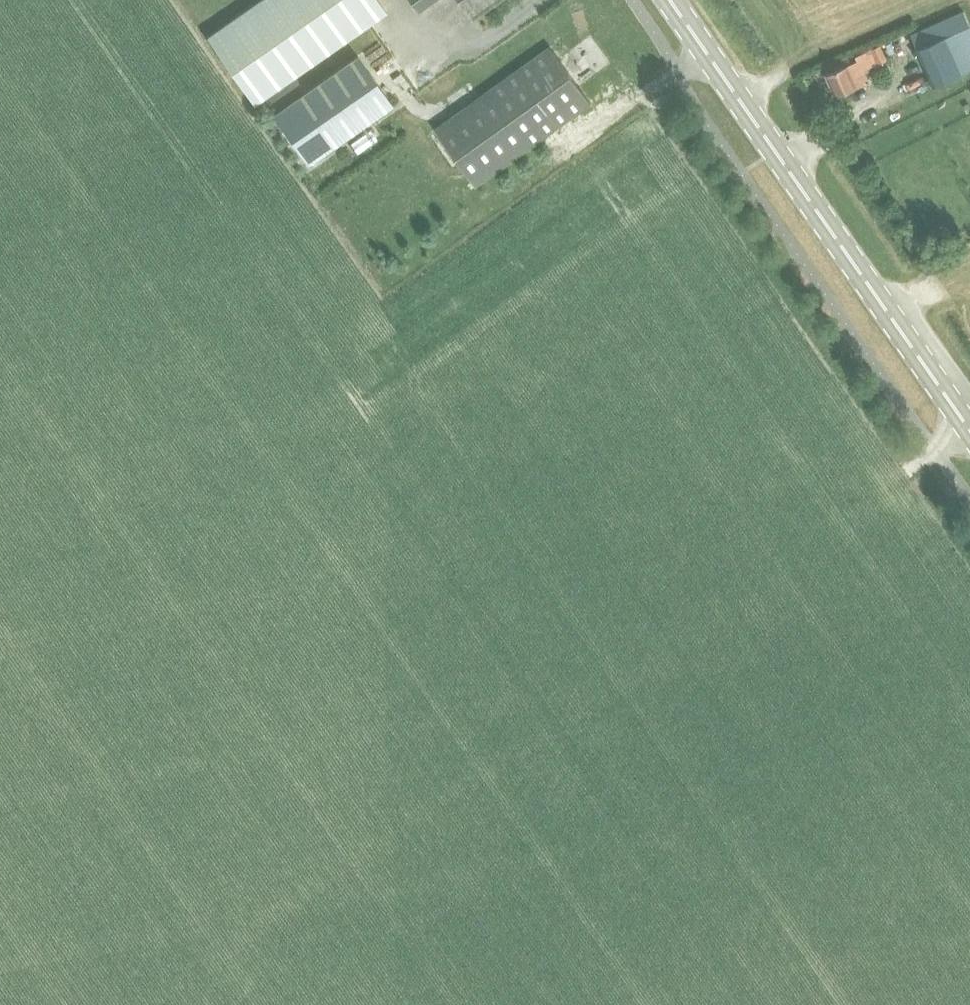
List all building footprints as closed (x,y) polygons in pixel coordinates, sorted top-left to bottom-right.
[(206,36),(253,103),(386,11),(378,0),(259,0),(206,36)] [(420,13),(439,0),(411,0),(420,13)] [(499,0),(458,0),(472,19),(499,0)] [(964,11),(911,34),(934,85),(969,69),(969,25),(964,11)] [(885,59),(878,44),(854,56),(857,61),(826,75),(836,97),(867,82),(861,70),(885,59)] [(591,103),(550,46),(435,128),(476,185),(591,103)] [(357,55),(275,112),(309,161),(392,104),(357,55)]
